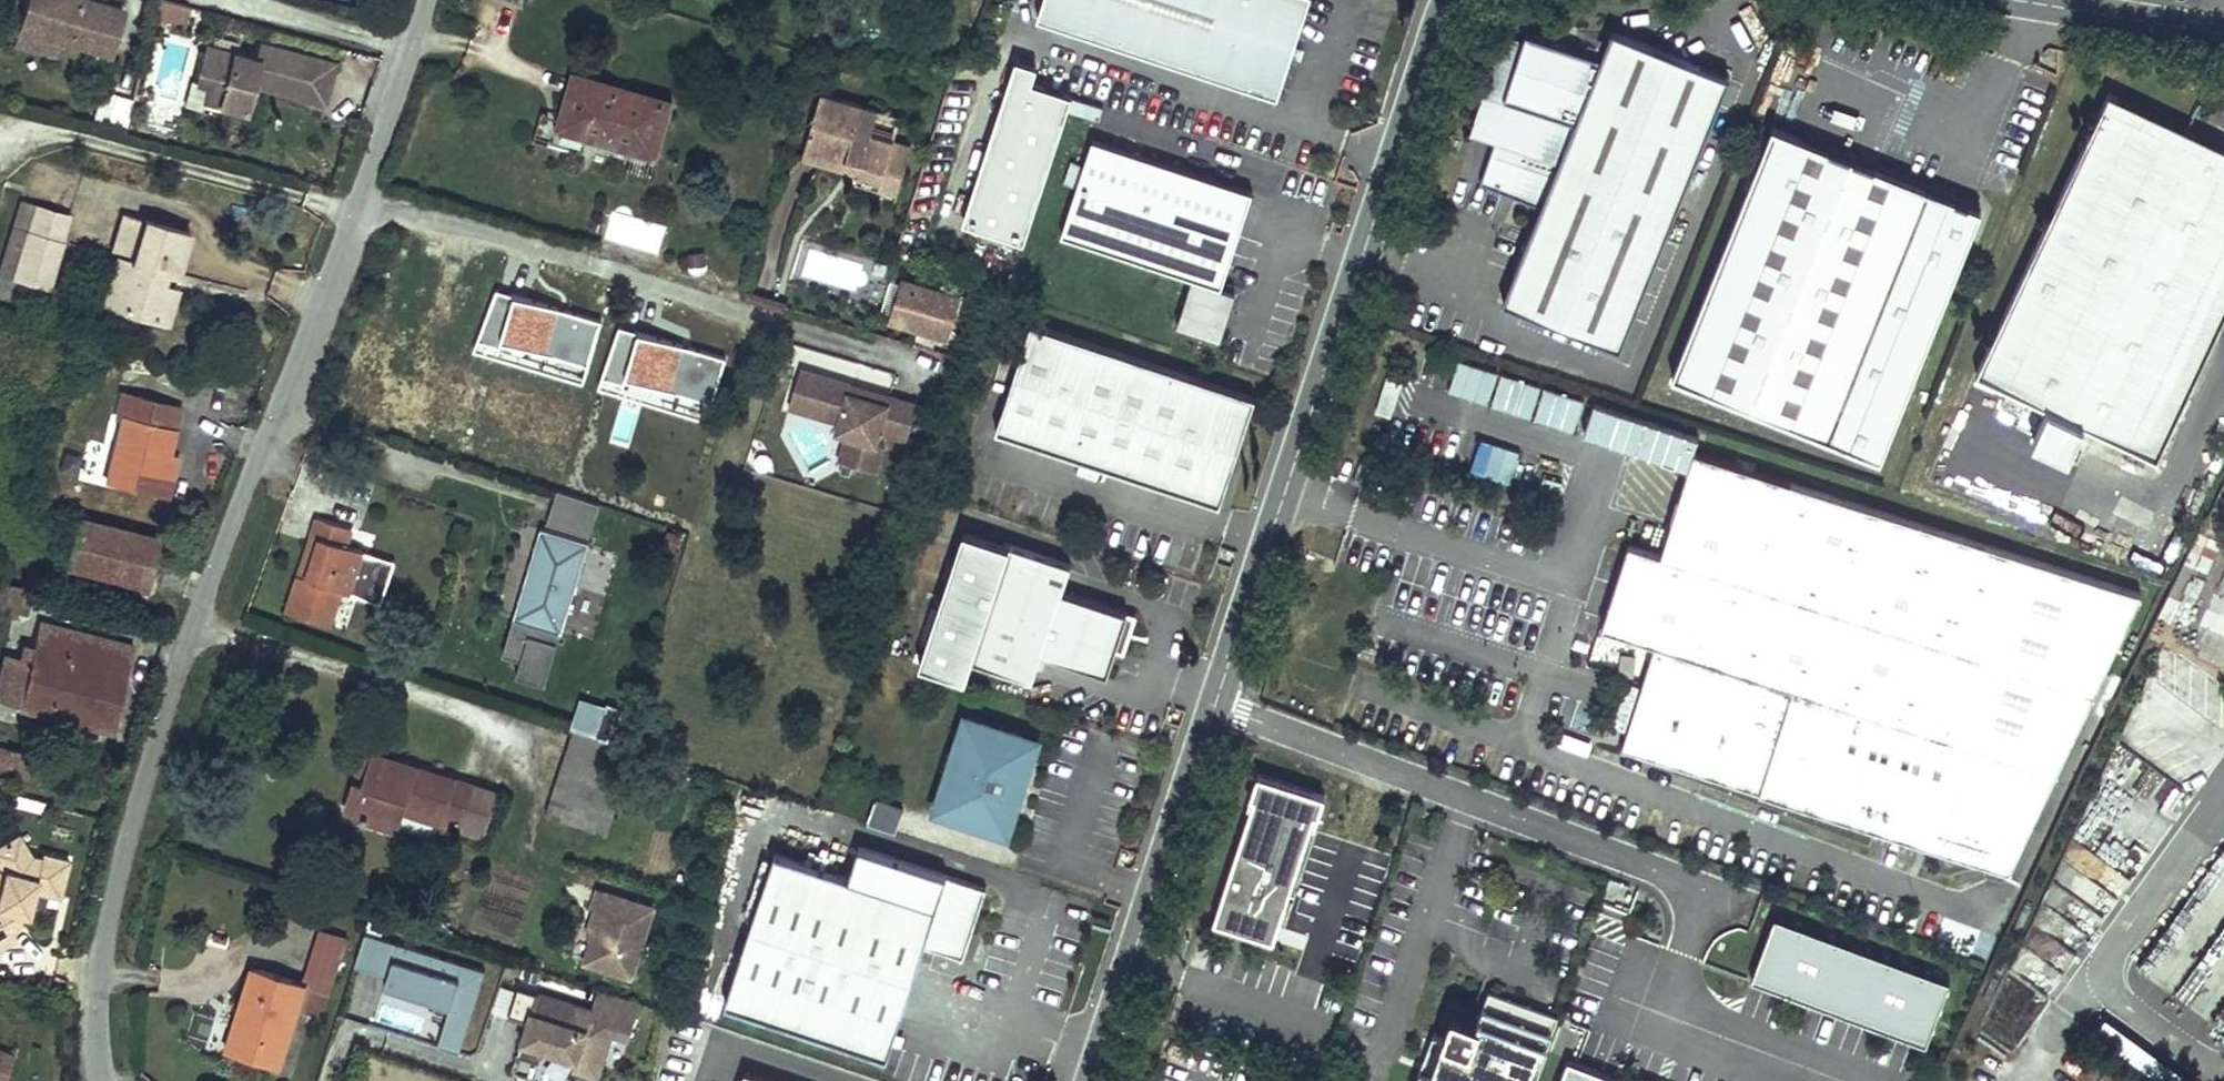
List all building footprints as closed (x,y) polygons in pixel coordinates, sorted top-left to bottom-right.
[(122,8),(96,0),(26,0),(19,26),(62,39),(108,53),(122,8)] [(189,7),(164,0),(159,0),(151,28),(162,30),(164,20),(184,26),(189,7)] [(1311,0),(1044,0),(1038,17),(1279,96),(1311,0)] [(56,58),(62,39),(19,26),(13,45),(56,58)] [(1613,28),(1602,55),(1526,30),(1520,48),(1503,42),(1476,123),(1498,130),(1480,185),(1541,206),(1505,296),(1623,343),(1730,75),(1613,28)] [(332,63),(260,43),(256,59),(206,46),(196,81),(208,85),(204,101),(244,111),(251,84),(321,104),(332,63)] [(962,228),(1023,245),(1067,96),(1031,85),(1036,69),(1011,62),(962,228)] [(579,76),(565,129),(660,158),(674,104),(579,76)] [(123,128),(131,100),(99,91),(91,120),(123,128)] [(1975,372),(2157,458),(2223,316),(2223,156),(2114,104),(2118,96),(2109,91),(1975,372)] [(825,92),(809,144),(864,162),(862,170),(859,178),(898,190),(913,142),(877,130),(884,110),(825,92)] [(1983,208),(1774,124),(1673,375),(1881,459),(1983,208)] [(1225,287),(1254,190),(1088,140),(1059,237),(1192,278),(1178,325),(1221,339),(1236,291),(1225,287)] [(864,162),(809,144),(806,152),(862,170),(864,162)] [(29,230),(63,242),(72,216),(37,205),(29,230)] [(132,260),(145,219),(125,212),(111,253),(120,256),(132,260)] [(610,213),(604,242),(659,252),(664,224),(610,213)] [(192,234),(145,219),(132,260),(120,256),(104,304),(167,324),(178,289),(163,284),(157,282),(161,270),(167,272),(178,275),(192,234)] [(63,242),(29,230),(14,277),(48,288),(63,242)] [(163,284),(167,272),(161,270),(157,282),(163,284)] [(888,319),(950,337),(962,297),(899,279),(888,319)] [(1257,395),(1034,319),(997,426),(1220,503),(1257,395)] [(790,406),(839,421),(847,434),(840,460),(877,471),(885,444),(877,442),(880,431),(907,439),(917,403),(889,395),(887,403),(849,392),(851,384),(801,369),(790,406)] [(889,395),(851,384),(849,392),(887,403),(889,395)] [(1571,432),(1582,400),(1557,392),(1547,424),(1571,432)] [(180,409),(123,396),(118,419),(124,421),(110,481),(155,492),(165,452),(170,454),(180,409)] [(1621,745),(2010,870),(2141,592),(1694,448),(1661,552),(1629,542),(1602,625),(1655,642),(1621,745)] [(165,452),(155,492),(171,496),(180,456),(170,454),(165,452)] [(545,526),(588,539),(598,505),(555,492),(545,526)] [(76,517),(64,564),(145,585),(157,538),(76,517)] [(320,568),(315,581),(298,574),(285,609),(327,624),(340,589),(348,592),(363,553),(344,546),(351,528),(319,517),(313,534),(320,537),(310,564),(320,568)] [(594,543),(545,528),(519,618),(567,633),(594,543)] [(965,530),(951,572),(995,587),(1009,546),(965,530)] [(313,534),(298,574),(315,581),(320,568),(310,564),(320,537),(313,534)] [(951,572),(920,665),(965,680),(972,659),(1032,679),(1041,653),(1107,674),(1128,613),(1062,590),(1071,564),(1010,543),(1009,546),(995,587),(951,572)] [(363,553),(348,592),(356,595),(370,555),(363,553)] [(30,660),(19,706),(113,730),(134,648),(58,628),(59,626),(40,621),(30,660)] [(0,677),(0,701),(19,706),(30,660),(6,654),(0,677)] [(1037,740),(966,717),(935,809),(1006,833),(1037,740)] [(569,727),(555,772),(590,784),(605,738),(569,727)] [(15,779),(22,752),(0,747),(0,775),(15,779)] [(365,752),(356,782),(366,785),(376,756),(365,752)] [(356,782),(347,809),(364,815),(360,827),(365,829),(368,820),(395,829),(400,811),(459,830),(472,787),(376,756),(366,785),(356,782)] [(1255,918),(1277,925),(1314,813),(1318,814),(1325,794),(1258,772),(1251,794),(1254,796),(1218,906),(1243,914),(1241,919),(1253,923),(1255,918)] [(867,825),(894,833),(901,807),(874,799),(867,825)] [(69,860),(42,853),(41,858),(31,855),(18,834),(0,844),(0,858),(4,865),(2,872),(0,881),(0,951),(17,940),(13,933),(19,929),(22,915),(28,916),(34,892),(60,898),(69,860)] [(987,886),(859,845),(849,876),(776,853),(727,1005),(890,1056),(926,944),(955,953),(969,945),(987,886)] [(2072,846),(2064,863),(2097,877),(2105,860),(2072,846)] [(595,921),(588,925),(586,931),(590,938),(583,961),(630,976),(652,906),(597,889),(591,906),(599,909),(595,921)] [(588,925),(595,921),(599,909),(591,906),(586,924),(588,925)] [(1753,978),(1925,1040),(1948,979),(1776,917),(1753,978)] [(460,1054),(487,970),(364,931),(354,966),(388,977),(385,987),(449,1007),(437,1046),(460,1054)] [(969,945),(955,953),(965,956),(969,945)] [(252,966),(226,1049),(281,1066),(299,1009),(323,1017),(331,990),(252,966)] [(528,1022),(537,992),(518,986),(509,1016),(528,1022)] [(1560,1014),(1491,988),(1479,1022),(1454,1013),(1445,1037),(1435,1034),(1417,1080),(1535,1080),(1560,1014)] [(629,1039),(641,1002),(599,989),(592,1009),(537,992),(517,1055),(539,1062),(544,1049),(576,1059),(573,1069),(598,1077),(612,1033),(629,1039)] [(13,1053),(0,1048),(0,1080),(3,1080),(13,1053)] [(747,1058),(739,1080),(814,1080),(747,1058)] [(1562,1065),(1556,1080),(1602,1080),(1562,1065)]
